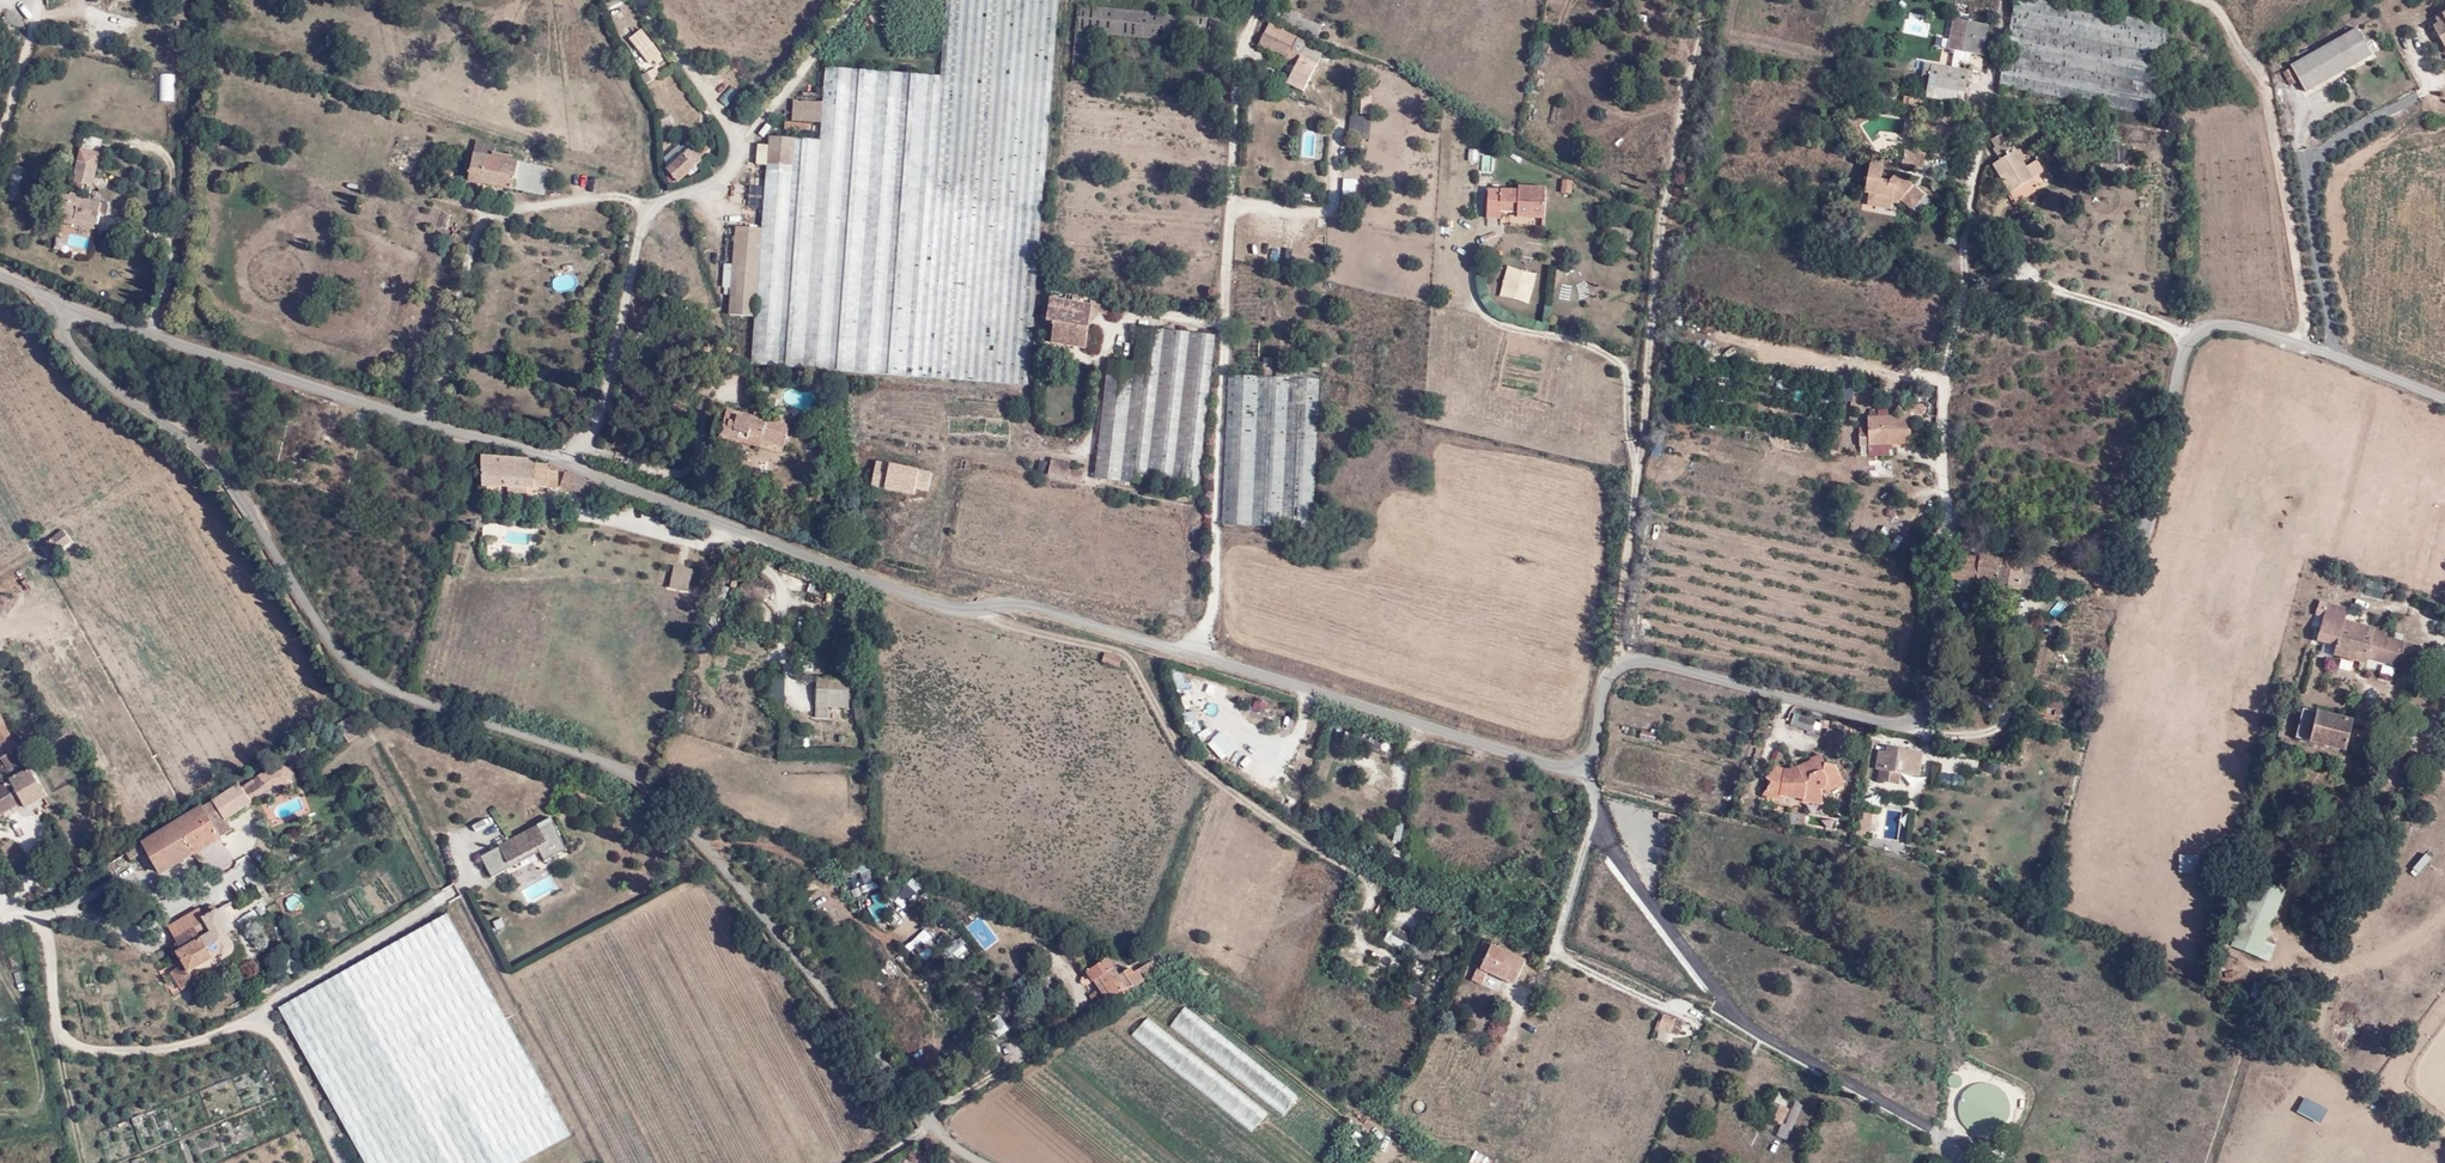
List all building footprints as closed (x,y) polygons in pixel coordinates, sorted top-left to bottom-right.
[(771,143),(770,164),(764,225),(758,313),(753,363),(1030,385),(1061,0),(951,0),(944,75),(830,66),(828,101),(825,121),(824,137),(772,134),(771,143)] [(2174,26),(2039,0),(2020,0),(2003,86),(2156,115),(2174,26)] [(1237,17),(1078,6),(1072,80),(1232,91),(1237,17)] [(2434,17),(2437,21),(2432,24),(2444,48),(2444,11),(2434,17)] [(1961,49),(1984,52),(1989,23),(1951,16),(1946,48),(1954,49),(1951,66),(1923,62),(1921,74),(1928,75),(1925,92),(1964,98),(1969,69),(1958,68),(1961,49)] [(1304,46),(1306,43),(1269,23),(1258,47),(1296,66),(1287,85),(1302,92),(1321,55),(1304,46)] [(1907,23),(1906,31),(1921,33),(1922,25),(1907,23)] [(642,28),(629,38),(647,62),(660,52),(642,28)] [(2371,55),(2355,29),(2291,66),(2306,92),(2371,55)] [(639,74),(644,83),(660,75),(655,66),(639,74)] [(158,73),(158,101),(174,101),(174,73),(158,73)] [(719,98),(727,106),(739,93),(731,85),(719,98)] [(794,119),(825,121),(828,101),(795,98),(794,119)] [(700,125),(699,110),(674,111),(675,127),(700,125)] [(1371,138),(1371,115),(1350,115),(1350,138),(1371,138)] [(1653,115),(1652,121),(1666,124),(1667,118),(1653,115)] [(1645,147),(1648,128),(1640,127),(1637,146),(1645,147)] [(2011,149),(2002,135),(1993,140),(1998,148),(1996,149),(2002,160),(1995,164),(2018,199),(2039,186),(2022,159),(2025,153),(2020,147),(2013,148),(2011,149)] [(497,144),(476,140),(469,180),(515,188),(520,159),(495,154),(497,144)] [(691,145),(667,168),(680,181),(704,158),(691,145)] [(101,151),(81,147),(73,181),(94,186),(101,151)] [(1923,170),(1926,153),(1905,149),(1902,166),(1923,170)] [(2033,176),(2042,171),(2036,159),(2027,164),(2033,176)] [(1924,196),(1898,172),(1890,180),(1880,179),(1883,167),(1869,163),(1864,193),(1869,194),(1868,202),(1891,207),(1891,203),(1898,204),(1902,200),(1912,209),(1924,196)] [(1518,217),(1545,216),(1546,186),(1518,188),(1518,191),(1488,190),(1487,218),(1500,219),(1501,211),(1517,211),(1518,217)] [(77,192),(70,190),(68,197),(58,194),(54,209),(67,213),(64,221),(97,231),(101,216),(108,218),(112,205),(97,200),(98,197),(93,196),(91,200),(77,195),(77,192)] [(758,313),(764,225),(739,224),(732,311),(758,313)] [(1109,315),(1110,302),(1092,299),(1092,306),(1051,300),(1048,327),(1051,328),(1050,341),(1087,348),(1092,313),(1109,315)] [(1198,489),(1215,335),(1139,326),(1135,363),(1108,360),(1095,477),(1198,489)] [(1316,529),(1323,367),(1304,367),(1303,364),(1279,363),(1278,376),(1273,375),(1274,356),(1265,356),(1264,365),(1264,374),(1229,373),(1222,523),(1316,529)] [(1860,444),(1868,444),(1883,444),(1891,444),(1910,443),(1909,414),(1924,414),(1923,404),(1917,404),(1916,392),(1905,392),(1905,404),(1898,404),(1898,415),(1868,416),(1868,433),(1859,433),(1860,444)] [(724,418),(719,436),(785,454),(789,436),(766,430),(768,422),(737,414),(735,421),(724,418)] [(566,463),(485,458),(483,494),(538,497),(539,491),(564,492),(565,486),(566,463)] [(939,469),(875,458),(869,488),(914,497),(918,490),(934,493),(939,469)] [(1040,458),(1037,468),(1047,471),(1050,461),(1040,458)] [(1073,462),(1052,459),(1049,474),(1083,479),(1085,470),(1072,468),(1073,462)] [(595,482),(569,472),(565,486),(585,495),(595,482)] [(1815,497),(1811,518),(1819,520),(1824,499),(1815,497)] [(1892,515),(1890,523),(1901,526),(1903,518),(1892,515)] [(59,550),(71,540),(61,529),(40,546),(47,555),(56,547),(59,550)] [(2021,573),(2022,563),(1980,555),(1979,559),(1952,554),(1948,578),(1958,580),(1956,591),(1973,595),(1975,583),(2020,592),(2021,589),(2023,573),(2021,573)] [(2029,571),(2043,574),(2045,565),(2030,563),(2029,571)] [(694,569),(674,566),(671,587),(690,590),(694,569)] [(742,572),(738,595),(763,600),(767,576),(742,572)] [(2347,608),(2320,599),(2315,614),(2324,615),(2317,640),(2336,646),(2333,655),(2366,664),(2368,658),(2398,666),(2404,635),(2395,633),(2393,637),(2376,626),(2345,618),(2347,608)] [(1103,662),(1121,667),(1122,659),(1105,654),(1103,662)] [(850,706),(852,679),(817,678),(816,704),(850,706)] [(1264,711),(1268,703),(1255,697),(1251,706),(1264,711)] [(2068,720),(2068,699),(2039,699),(2039,720),(2068,720)] [(2346,751),(2354,720),(2303,707),(2295,738),(2346,751)] [(0,713),(0,815),(24,801),(30,811),(52,797),(0,713)] [(1243,716),(1238,723),(1254,733),(1258,726),(1243,716)] [(1637,739),(1655,741),(1657,730),(1638,728),(1637,739)] [(1925,749),(1878,743),(1873,781),(1900,784),(1901,772),(1922,775),(1925,749)] [(1237,753),(1232,761),(1247,772),(1252,764),(1237,753)] [(1785,767),(1775,765),(1765,777),(1771,782),(1763,794),(1823,804),(1823,793),(1844,784),(1836,764),(1824,761),(1821,753),(1798,765),(1785,767)] [(1324,759),(1320,771),(1337,777),(1341,765),(1324,759)] [(1966,784),(1966,775),(1941,775),(1941,784),(1966,784)] [(240,777),(138,840),(160,876),(224,836),(218,826),(256,802),(240,777)] [(1394,796),(1403,796),(1405,777),(1396,777),(1394,796)] [(551,816),(481,857),(493,877),(539,851),(546,863),(570,849),(551,816)] [(855,873),(862,892),(883,884),(875,864),(855,873)] [(2260,957),(2285,890),(2257,879),(2232,945),(2260,957)] [(907,886),(899,891),(904,900),(912,896),(907,886)] [(210,901),(166,925),(180,948),(177,952),(186,964),(172,973),(183,988),(204,978),(201,971),(226,958),(234,955),(236,948),(235,942),(210,901)] [(277,1007),(366,1162),(524,1162),(573,1135),(447,912),(277,1007)] [(1414,958),(1424,943),(1391,926),(1383,941),(1414,958)] [(957,959),(968,946),(957,937),(946,950),(957,959)] [(1525,959),(1490,943),(1479,967),(1490,973),(1514,983),(1525,959)] [(1111,957),(1087,971),(1093,982),(1095,980),(1110,1004),(1162,971),(1155,960),(1136,971),(1134,967),(1122,974),(1111,957)] [(553,962),(541,967),(607,1108),(619,1102),(553,962)] [(1490,973),(1479,967),(1472,979),(1483,985),(1490,973)] [(593,1115),(605,1109),(533,972),(521,978),(593,1115)] [(1417,1001),(1422,985),(1412,981),(1406,997),(1417,1001)] [(1678,1018),(1664,1014),(1661,1023),(1658,1022),(1656,1029),(1674,1034),(1678,1018)] [(989,1027),(1000,1036),(1008,1024),(998,1016),(989,1027)] [(1771,1100),(1764,1117),(1782,1126),(1790,1109),(1771,1100)] [(1438,1127),(1436,1136),(1447,1139),(1448,1129),(1438,1127)] [(1356,1129),(1349,1138),(1359,1146),(1366,1137),(1356,1129)] [(1468,1162),(1499,1162),(1474,1151),(1468,1162)]
